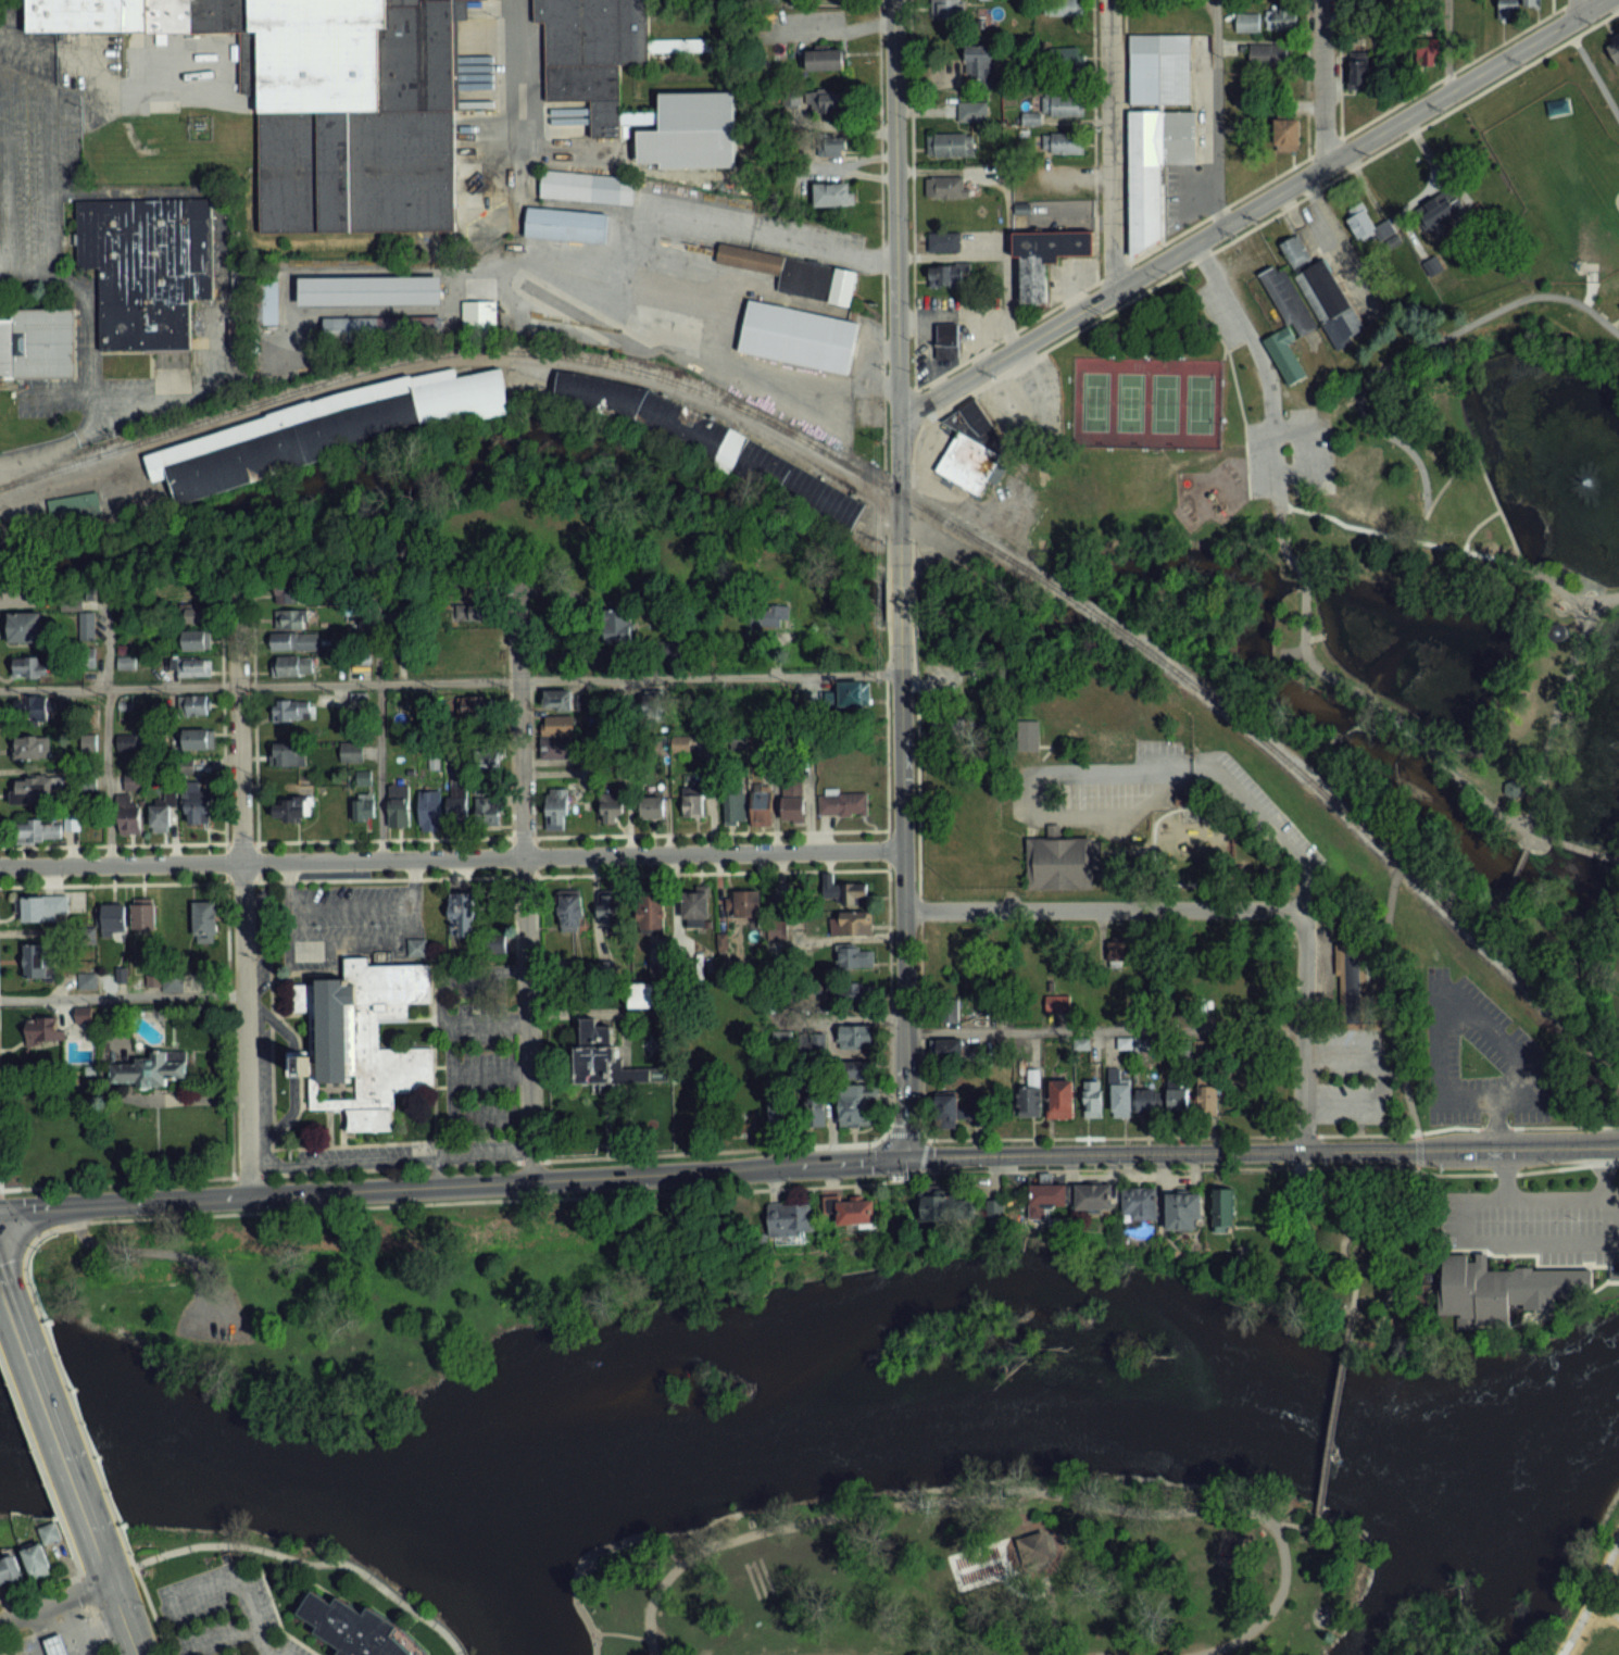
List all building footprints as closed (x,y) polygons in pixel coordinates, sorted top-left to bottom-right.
[(27,33),(27,0),(464,0),(465,16),(454,16),(455,108),(451,108),(452,228),(259,230),(256,91),(239,91),(238,29),(27,33)] [(532,21),(532,0),(645,0),(647,62),(617,63),(618,111),(658,110),(658,90),(731,89),(733,164),(660,166),(660,160),(637,160),(636,127),(658,127),(658,120),(618,121),(618,135),(589,136),(589,99),(544,100),(542,21),(532,21)] [(937,19),(958,19),(958,0),(937,0),(937,19)] [(1046,15),(1083,15),(1083,0),(1046,0),(1046,15)] [(1518,19),(1518,0),(1498,0),(1498,19),(1518,19)] [(1265,29),(1297,29),(1297,8),(1265,8),(1265,29)] [(1236,14),(1236,31),(1260,31),(1260,14),(1236,14)] [(1128,102),(1127,33),(1187,33),(1187,102),(1128,102)] [(1618,63),(1618,35),(1605,42),(1616,65),(1618,63)] [(1440,66),(1440,39),(1417,39),(1417,66),(1440,66)] [(1287,64),(1287,43),(1250,43),(1250,64),(1287,64)] [(843,46),(807,46),(807,68),(843,68),(843,46)] [(992,46),(966,46),(966,86),(997,86),(997,67),(992,67),(992,46)] [(1083,48),(1052,48),(1052,84),(1083,84),(1083,48)] [(1349,53),(1349,89),(1369,89),(1369,53),(1349,53)] [(806,112),(845,112),(845,89),(806,89),(806,112)] [(784,104),(799,102),(797,93),(783,95),(784,104)] [(1046,96),(1046,116),(1083,117),(1083,97),(1046,96)] [(985,121),(985,101),(958,101),(958,121),(985,121)] [(1127,254),(1126,109),(1192,108),(1193,161),(1157,161),(1158,236),(1127,254)] [(1274,151),(1300,151),(1300,119),(1274,119),(1274,151)] [(973,132),(927,132),(927,155),(973,155),(973,132)] [(1041,134),(1041,154),(1084,154),(1084,134),(1041,134)] [(813,155),(846,155),(846,136),(813,136),(813,155)] [(631,202),(538,195),(540,168),(633,176),(631,202)] [(968,197),(968,175),(926,175),(926,197),(968,197)] [(851,207),(851,183),(813,183),(813,207),(851,207)] [(1469,215),(1451,188),(1417,211),(1435,238),(1469,215)] [(98,349),(97,265),(76,265),(75,199),(208,197),(210,296),(186,297),(187,347),(98,349)] [(1359,241),(1379,231),(1383,237),(1394,231),(1388,220),(1375,227),(1363,203),(1344,212),(1359,241)] [(523,234),(525,204),(604,212),(601,241),(523,234)] [(959,251),(959,232),(928,232),(928,251),(959,251)] [(1021,256),(1022,304),(1048,304),(1047,264),(1060,264),(1060,256),(1094,256),(1094,232),(1014,232),(1014,256),(1021,256)] [(1334,350),(1365,334),(1328,259),(1313,266),(1298,235),(1281,244),(1294,271),(1296,270),(1334,350)] [(846,303),(775,288),(778,273),(713,260),(717,240),(854,268),(846,303)] [(1427,276),(1441,268),(1433,254),(1426,259),(1419,262),(1427,276)] [(964,263),(929,263),(929,286),(964,286),(964,263)] [(1306,376),(1290,343),(1317,330),(1285,265),(1261,277),(1286,327),(1264,338),(1288,385),(1306,376)] [(276,323),(250,323),(250,269),(275,269),(276,323)] [(296,275),(438,274),(438,301),(296,303),(296,275)] [(844,371),(735,348),(745,297),(855,321),(844,371)] [(461,334),(461,299),(493,299),(493,334),(461,334)] [(74,374),(0,376),(0,317),(10,317),(10,308),(73,305),(74,374)] [(321,340),(321,315),(439,314),(439,338),(321,340)] [(936,323),(936,346),(958,346),(958,323),(936,323)] [(175,503),(166,474),(150,479),(141,454),(331,392),(407,373),(409,375),(452,366),(454,375),(498,365),(507,411),(352,447),(175,503)] [(579,365),(566,397),(738,467),(751,436),(579,365)] [(975,492),(933,468),(955,429),(939,418),(972,397),(991,424),(971,438),(997,453),(975,492)] [(775,460),(763,491),(855,527),(867,497),(775,460)] [(100,523),(51,531),(46,498),(95,489),(100,523)] [(276,584),(276,603),(299,603),(299,584),(276,584)] [(35,606),(35,586),(0,586),(0,606),(35,606)] [(605,600),(604,650),(632,650),(633,600),(605,600)] [(491,603),(456,603),(456,620),(491,620),(491,603)] [(206,623),(206,604),(181,604),(181,623),(206,623)] [(305,628),(305,608),(276,608),(276,628),(305,628)] [(42,641),(42,611),(9,611),(9,641),(42,641)] [(95,611),(80,611),(80,639),(95,639),(95,611)] [(1565,625),(1567,628),(1568,632),(1566,637),(1561,640),(1556,640),(1553,638),(1551,635),(1549,629),(1552,625),(1556,623),(1560,623),(1565,625)] [(182,649),(210,649),(210,631),(182,631),(182,649)] [(319,632),(272,632),(272,649),(319,649),(319,632)] [(42,677),(41,655),(15,655),(15,677),(42,677)] [(273,655),(273,676),(313,676),(313,655),(273,655)] [(177,658),(177,677),(210,677),(210,658),(177,658)] [(869,682),(838,682),(838,706),(869,706),(869,682)] [(587,690),(544,690),(544,710),(587,710),(587,690)] [(48,694),(27,694),(27,706),(21,706),(21,719),(48,719),(48,694)] [(179,695),(179,715),(209,715),(209,695),(179,695)] [(493,716),(493,696),(447,696),(447,716),(493,716)] [(273,720),(315,720),(315,698),(273,698),(273,720)] [(579,758),(579,737),(574,737),(574,715),(542,715),(543,758),(579,758)] [(1038,748),(1038,744),(1038,720),(1018,720),(1018,748),(1038,748)] [(939,732),(949,734),(951,726),(941,723),(939,732)] [(209,729),(182,729),(182,750),(209,750),(209,729)] [(13,758),(51,758),(51,735),(13,735),(13,758)] [(342,741),(342,761),(363,761),(363,741),(342,741)] [(271,766),(304,766),(304,742),(271,742),(271,766)] [(13,802),(54,802),(54,775),(13,775),(13,802)] [(274,820),(314,819),(313,778),(297,778),(298,800),(274,800),(274,820)] [(782,820),(804,820),(804,781),(782,781),(782,820)] [(726,824),(744,824),(744,785),(726,785),(726,824)] [(547,830),(568,830),(568,788),(547,788),(547,830)] [(751,790),(751,825),(772,825),(772,790),(751,790)] [(209,824),(209,793),(185,793),(185,824),(209,824)] [(624,793),(600,793),(600,823),(624,823),(624,793)] [(704,793),(683,793),(683,818),(704,818),(704,793)] [(868,815),(868,793),(819,793),(819,815),(868,815)] [(467,815),(467,794),(449,794),(449,815),(467,815)] [(641,796),(641,819),(666,819),(666,796),(641,796)] [(375,797),(355,797),(355,820),(375,820),(375,797)] [(500,799),(477,799),(477,825),(500,825),(500,799)] [(150,805),(150,831),(171,831),(171,805),(150,805)] [(141,834),(141,806),(119,806),(119,834),(141,834)] [(17,843),(62,843),(62,819),(17,819),(17,843)] [(1025,887),(1025,837),(1052,836),(1090,836),(1090,839),(1097,839),(1097,868),(1090,868),(1091,886),(1025,887)] [(824,877),(824,906),(869,906),(869,884),(832,884),(832,877),(824,877)] [(559,929),(582,929),(582,890),(559,890),(559,929)] [(619,924),(619,891),(601,891),(601,924),(619,924)] [(683,926),(709,926),(709,892),(683,892),(683,926)] [(761,917),(761,892),(729,892),(729,917),(761,917)] [(453,936),(472,936),(472,894),(453,894),(453,936)] [(665,894),(638,894),(638,930),(665,930),(665,894)] [(133,896),(133,930),(156,930),(156,896),(133,896)] [(57,923),(57,914),(67,914),(67,897),(20,897),(20,923),(57,923)] [(422,897),(422,928),(444,928),(444,897),(422,897)] [(217,900),(193,900),(193,939),(217,939),(217,900)] [(127,904),(102,904),(102,932),(127,932),(127,904)] [(872,913),(830,913),(830,935),(872,935),(872,913)] [(96,942),(94,929),(80,932),(82,944),(96,942)] [(1099,962),(1128,962),(1128,940),(1099,940),(1099,962)] [(1363,989),(1367,989),(1368,993),(1372,993),(1372,1027),(1334,1028),(1334,1015),(1338,1015),(1338,973),(1333,973),(1333,942),(1366,941),(1366,952),(1363,952),(1363,989)] [(24,978),(47,978),(47,944),(24,944),(24,978)] [(873,946),(838,946),(838,967),(873,967),(873,946)] [(387,1129),(347,1130),(347,1107),(308,1107),(308,1074),(285,1074),(285,1050),(309,1049),(308,1010),(291,1010),(290,982),(314,982),(314,976),(341,976),(340,953),(368,952),(368,960),(431,958),(432,1003),(406,1004),(407,1020),(378,1021),(378,1046),(430,1045),(431,1089),(389,1090),(390,1105),(387,1105),(387,1129)] [(843,1005),(871,1005),(871,982),(843,982),(843,1005)] [(630,1007),(655,1007),(655,983),(630,983),(630,1007)] [(959,990),(939,990),(939,1022),(959,1022),(959,990)] [(1046,995),(1046,1011),(1070,1011),(1070,995),(1046,995)] [(618,1091),(589,1091),(589,1081),(572,1081),(572,1043),(578,1043),(578,1017),(611,1016),(611,1025),(613,1025),(613,1057),(619,1057),(619,1068),(667,1067),(667,1079),(618,1080),(618,1091)] [(61,1040),(61,1019),(27,1019),(27,1040),(61,1040)] [(839,1023),(839,1047),(873,1047),(873,1023),(839,1023)] [(826,1051),(824,1035),(799,1038),(800,1054),(826,1051)] [(937,1038),(937,1062),(964,1062),(964,1038),(937,1038)] [(186,1057),(110,1059),(111,1085),(187,1083),(186,1057)] [(843,1062),(843,1079),(872,1079),(872,1061),(843,1062)] [(1167,1077),(1167,1111),(1191,1111),(1191,1077),(1167,1077)] [(1219,1112),(1219,1078),(1197,1078),(1197,1112),(1219,1112)] [(1102,1117),(1102,1080),(1084,1080),(1084,1117),(1102,1117)] [(1048,1081),(1048,1118),(1074,1119),(1074,1081),(1048,1081)] [(1112,1117),(1131,1117),(1131,1081),(1112,1081),(1112,1117)] [(1136,1091),(1136,1113),(1157,1113),(1157,1091),(1136,1091)] [(960,1092),(937,1092),(937,1121),(985,1122),(986,1097),(960,1097),(960,1092)] [(826,1101),(808,1101),(808,1125),(826,1125),(826,1101)] [(840,1125),(867,1125),(867,1108),(840,1108),(840,1125)] [(1030,1185),(1030,1208),(1068,1208),(1068,1185),(1030,1185)] [(1076,1185),(1076,1210),(1113,1210),(1113,1185),(1076,1185)] [(1123,1189),(1123,1221),(1157,1221),(1157,1189),(1123,1189)] [(1213,1189),(1213,1232),(1236,1232),(1236,1189),(1213,1189)] [(1203,1231),(1203,1194),(1167,1194),(1167,1231),(1203,1231)] [(973,1198),(936,1198),(936,1222),(973,1222),(973,1198)] [(986,1226),(1005,1226),(1005,1198),(986,1198),(986,1226)] [(877,1224),(876,1201),(836,1202),(836,1225),(877,1224)] [(768,1236),(813,1235),(812,1203),(767,1205),(768,1236)] [(1572,1287),(1572,1296),(1549,1296),(1549,1301),(1552,1301),(1552,1308),(1521,1308),(1521,1303),(1506,1303),(1507,1321),(1474,1321),(1473,1317),(1458,1317),(1458,1313),(1436,1313),(1435,1272),(1441,1272),(1440,1254),(1465,1254),(1465,1261),(1474,1261),(1474,1252),(1484,1252),(1485,1269),(1511,1269),(1511,1266),(1529,1266),(1529,1269),(1587,1268),(1587,1287),(1572,1287)] [(51,1573),(41,1543),(21,1550),(31,1580),(51,1573)] [(3,1588),(25,1580),(15,1552),(0,1557),(0,1579),(3,1588)] [(396,1626),(364,1604),(359,1613),(335,1595),(329,1603),(309,1590),(293,1613),(315,1627),(313,1632),(339,1650),(336,1654),(427,1654),(396,1626)] [(42,1641),(48,1654),(67,1654),(60,1634),(42,1641)]
